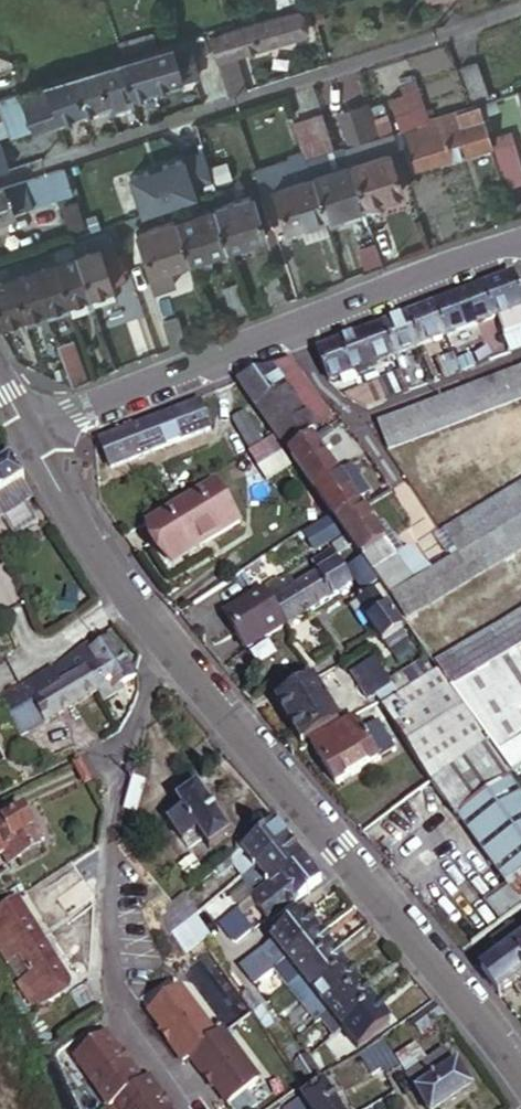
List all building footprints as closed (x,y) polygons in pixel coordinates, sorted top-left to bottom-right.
[(322,6),(313,9),(316,22),(326,19),(322,6)] [(297,10),(212,36),(224,74),(236,71),(232,56),(239,54),(304,34),(297,10)] [(172,40),(144,50),(156,87),(183,78),(199,72),(187,38),(172,43),(172,40)] [(144,50),(123,56),(135,94),(156,87),(144,50)] [(224,74),(230,95),(248,89),(239,54),(232,56),(236,71),(224,74)] [(135,94),(123,56),(97,65),(109,103),(135,94)] [(479,100),(495,92),(477,58),(463,66),(479,100)] [(109,103),(97,65),(74,73),(85,111),(109,103)] [(49,81),(61,119),(85,111),(74,73),(49,81)] [(35,127),(61,119),(49,81),(24,89),(23,90),(35,127)] [(403,130),(430,121),(418,88),(392,97),(403,130)] [(139,109),(135,94),(109,103),(114,118),(139,109)] [(488,109),(486,102),(479,105),(481,111),(488,109)] [(382,137),(372,104),(352,111),(359,131),(346,134),(351,148),(370,141),(382,137)] [(479,105),(476,106),(430,121),(403,130),(408,145),(416,170),(492,143),(481,111),(479,105)] [(359,131),(352,111),(340,115),(346,134),(359,131)] [(330,154),(318,118),(317,115),(293,124),(304,156),(306,161),(330,154)] [(335,153),(323,116),(318,118),(330,154),(335,153)] [(408,145),(403,130),(395,133),(400,147),(408,145)] [(400,147),(395,133),(382,137),(370,141),(375,155),(388,151),(400,147)] [(11,168),(0,140),(0,172),(11,168)] [(375,155),(370,141),(351,148),(344,150),(344,152),(348,163),(375,155)] [(198,197),(194,187),(212,181),(202,150),(128,176),(142,217),(198,197)] [(344,152),(344,150),(335,153),(330,154),(306,161),(311,176),(321,173),(317,162),(344,152)] [(388,151),(375,155),(348,163),(362,204),(401,191),(388,151)] [(348,163),(344,152),(317,162),(321,173),(348,163)] [(257,178),(306,161),(304,156),(255,171),(257,178)] [(520,188),(520,157),(502,164),(511,191),(520,188)] [(311,176),(306,161),(257,178),(276,233),(286,229),(282,219),(276,221),(269,201),(275,198),(272,189),(311,176)] [(321,173),(311,176),(324,216),(362,204),(348,163),(321,173)] [(214,168),(218,185),(234,180),(230,164),(214,168)] [(71,181),(66,166),(45,173),(50,189),(71,181)] [(45,173),(4,187),(8,199),(23,195),(28,210),(55,202),(54,200),(50,189),(45,173)] [(324,216),(311,176),(272,189),(275,198),(282,219),(286,229),(302,224),(307,241),(330,234),(324,216)] [(75,194),(71,181),(50,189),(54,200),(75,194)] [(0,188),(0,219),(13,215),(8,199),(4,187),(0,188)] [(13,215),(28,210),(23,195),(8,199),(13,215)] [(252,195),(212,209),(226,249),(265,236),(252,195)] [(282,219),(275,198),(269,201),(276,221),(282,219)] [(67,232),(84,229),(78,201),(61,205),(67,232)] [(226,249),(212,209),(210,209),(188,217),(175,221),(188,261),(226,249)] [(188,261),(175,221),(135,234),(137,239),(146,266),(149,274),(168,268),(188,261)] [(73,245),(76,252),(98,245),(98,246),(112,242),(109,234),(73,245)] [(146,266),(137,239),(129,241),(139,269),(146,266)] [(112,242),(98,246),(100,251),(107,248),(111,261),(118,258),(112,242)] [(52,252),(54,260),(68,301),(90,293),(76,252),(73,245),(52,252)] [(98,245),(76,252),(90,293),(112,286),(110,278),(104,263),(100,251),(98,246),(98,245)] [(107,248),(100,251),(104,263),(111,261),(107,248)] [(54,260),(52,252),(30,260),(32,267),(54,260)] [(123,274),(118,258),(111,261),(104,263),(110,278),(123,274)] [(30,260),(7,267),(10,275),(32,267),(30,260)] [(68,301),(54,260),(32,267),(46,308),(68,301)] [(10,275),(7,267),(0,270),(0,278),(10,275)] [(10,275),(24,315),(46,308),(32,267),(10,275)] [(173,281),(168,268),(149,274),(153,288),(173,281)] [(110,278),(112,286),(126,281),(123,274),(110,278)] [(2,322),(24,315),(10,275),(0,278),(0,318),(2,322)] [(516,275),(487,287),(498,316),(520,308),(520,290),(520,287),(516,275)] [(224,289),(232,312),(246,306),(238,284),(224,289)] [(90,293),(95,308),(117,301),(112,286),(90,293)] [(498,316),(487,287),(437,306),(448,336),(498,316)] [(287,299),(284,291),(270,297),(272,305),(287,299)] [(50,320),(72,313),(68,301),(46,308),(50,320)] [(233,317),(248,311),(246,306),(232,312),(233,317)] [(448,336),(437,306),(410,316),(422,346),(448,336)] [(24,315),(28,327),(50,320),(46,308),(24,315)] [(498,316),(502,326),(512,322),(515,331),(520,329),(520,308),(498,316)] [(385,326),(397,356),(422,346),(410,316),(385,326)] [(173,346),(188,341),(180,318),(165,323),(173,346)] [(520,349),(520,329),(515,331),(512,322),(502,326),(512,353),(520,349)] [(361,335),(372,365),(397,356),(385,326),(361,335)] [(332,380),(372,365),(361,335),(320,351),(332,380)] [(59,347),(72,387),(88,380),(74,340),(59,347)] [(458,361),(462,373),(468,370),(477,367),(473,356),(458,361)] [(303,377),(292,363),(276,369),(288,387),(302,378),(303,377)] [(519,369),(441,398),(417,408),(371,425),(390,452),(520,402),(520,368),(519,369)] [(276,369),(240,384),(258,409),(288,387),(276,369)] [(404,374),(380,384),(387,401),(411,392),(404,374)] [(315,398),(316,397),(303,377),(302,378),(288,387),(302,407),(315,398)] [(387,401),(380,384),(352,395),(370,408),(386,402),(387,401)] [(302,407),(288,387),(258,409),(271,429),(302,407)] [(302,407),(316,429),(331,420),(315,398),(302,407)] [(121,465),(217,428),(206,401),(111,439),(121,465)] [(276,435),(287,450),(316,429),(302,407),(271,429),(276,435)] [(237,420),(255,447),(269,439),(249,412),(237,420)] [(341,476),(315,440),(291,457),(317,493),(341,476)] [(26,481),(13,460),(0,468),(0,496),(26,481)] [(352,467),(341,476),(363,509),(376,500),(352,467)] [(363,509),(341,476),(317,493),(333,515),(340,526),(363,509)] [(178,566),(245,523),(220,484),(153,526),(178,566)] [(444,534),(441,535),(448,551),(455,548),(459,554),(460,556),(520,520),(520,489),(448,533),(444,534)] [(379,549),(387,543),(377,528),(363,509),(340,526),(348,536),(356,547),(365,559),(379,549)] [(327,516),(301,534),(316,555),(342,538),(327,516)] [(520,554),(520,520),(460,556),(434,572),(391,597),(409,624),(481,581),(480,579),(520,554)] [(387,543),(394,539),(384,524),(377,528),(387,543)] [(339,557),(356,547),(348,536),(333,546),(339,557)] [(387,543),(396,555),(403,551),(394,539),(387,543)] [(384,586),(391,596),(414,581),(396,555),(387,543),(379,549),(389,564),(375,573),(381,582),(384,586)] [(414,581),(432,570),(409,547),(403,551),(396,555),(414,581)] [(389,564),(379,549),(365,559),(375,573),(389,564)] [(323,572),(340,561),(336,554),(318,564),(323,572)] [(366,592),(381,582),(375,573),(365,559),(350,570),(366,592)] [(259,586),(280,573),(273,561),(252,575),(259,586)] [(323,572),(337,596),(355,585),(340,561),(323,572)] [(300,587),(315,610),(337,596),(323,572),(300,587)] [(276,601),(296,588),(288,575),(268,588),(276,601)] [(290,622),(292,625),(315,610),(300,587),(296,588),(276,601),(290,622)] [(251,649),(290,622),(276,601),(268,588),(228,613),(251,649)] [(389,611),(375,593),(360,603),(373,622),(371,624),(372,626),(386,644),(405,628),(391,609),(389,611)] [(353,609),(368,629),(372,626),(371,624),(373,622),(360,603),(353,609)] [(520,649),(520,615),(438,666),(443,673),(455,690),(517,652),(520,649)] [(72,663),(74,667),(80,678),(88,673),(100,693),(105,705),(119,694),(117,691),(137,678),(113,639),(110,641),(106,635),(53,671),(55,673),(72,663)] [(518,773),(519,773),(507,755),(520,745),(520,717),(517,711),(520,709),(520,658),(517,652),(455,690),(489,736),(516,772),(518,773)] [(380,679),(391,673),(381,656),(357,671),(367,688),(380,679)] [(412,685),(433,672),(425,660),(405,673),(412,685)] [(72,663),(55,673),(65,688),(80,678),(74,667),(72,663)] [(80,678),(65,688),(45,700),(26,712),(39,731),(100,693),(88,673),(80,678)] [(65,688),(55,673),(36,685),(45,700),(65,688)] [(389,694),(401,687),(395,679),(391,673),(380,679),(389,693),(389,694)] [(387,707),(431,781),(433,779),(489,736),(455,690),(443,673),(387,707)] [(403,690),(412,685),(405,673),(395,679),(401,687),(403,690)] [(376,701),(389,693),(380,679),(367,688),(376,701)] [(320,680),(280,703),(304,743),(343,721),(320,680)] [(45,700),(36,685),(18,696),(26,710),(26,712),(45,700)] [(18,696),(3,705),(13,718),(26,710),(18,696)] [(355,718),(314,743),(323,760),(365,736),(355,718)] [(365,736),(380,762),(398,752),(383,726),(365,736)] [(365,736),(323,760),(339,786),(380,762),(365,736)] [(515,773),(516,772),(489,736),(433,779),(458,815),(462,812),(515,773)] [(519,773),(520,771),(520,745),(507,755),(519,773)] [(515,773),(462,812),(512,878),(520,872),(520,782),(515,773)] [(186,810),(181,815),(171,821),(186,843),(201,832),(213,850),(234,837),(200,787),(179,801),(186,810)] [(139,815),(145,793),(136,790),(130,811),(139,815)] [(171,821),(181,815),(177,810),(168,816),(171,821)] [(44,849),(37,831),(29,811),(0,823),(0,855),(4,854),(9,865),(44,849)] [(294,841),(279,822),(245,849),(259,866),(294,841)] [(273,884),(307,858),(294,841),(259,866),(260,869),(270,881),(273,884)] [(259,866),(245,849),(234,858),(248,878),(260,869),(259,866)] [(285,910),(325,881),(307,858),(273,884),(268,888),(285,910)] [(260,894),(268,888),(265,885),(270,881),(260,869),(248,878),(260,894)] [(61,901),(72,917),(99,899),(89,883),(61,901)] [(272,921),(285,910),(268,888),(260,894),(255,898),(272,921)] [(179,896),(166,906),(178,922),(195,911),(198,915),(201,913),(185,893),(179,896)] [(20,982),(20,983),(35,1007),(73,984),(21,901),(0,914),(0,918),(6,929),(17,947),(34,974),(20,982)] [(242,908),(228,918),(242,937),(256,926),(242,908)] [(174,925),(177,930),(198,915),(195,911),(178,922),(174,925)] [(198,915),(177,930),(191,949),(212,934),(198,915)] [(323,933),(309,915),(275,941),(289,960),(323,933)] [(6,929),(0,932),(0,949),(4,955),(17,947),(6,929)] [(336,950),(323,933),(289,960),(302,977),(336,950)] [(289,960),(275,941),(265,949),(279,967),(289,960)] [(516,984),(520,980),(520,944),(518,946),(498,961),(516,984)] [(4,955),(20,982),(34,974),(17,947),(4,955)] [(265,949),(243,966),(257,984),(276,970),(279,967),(265,949)] [(316,995),(350,969),(336,950),(302,977),(316,995)] [(276,970),(289,987),(302,977),(289,960),(279,967),(276,970)] [(487,968),(505,992),(516,984),(498,961),(487,968)] [(331,1013),(364,987),(350,969),(316,995),(331,1013)] [(289,987),(303,1005),(316,995),(302,977),(289,987)] [(344,1030),(378,1004),(364,987),(331,1013),(344,1030)] [(250,989),(245,994),(256,1007),(261,1004),(250,989)] [(180,995),(150,1018),(164,1036),(168,1036),(166,1043),(185,1067),(191,1062),(210,1086),(217,1087),(216,1091),(230,1108),(261,1087),(224,1038),(217,1043),(180,995)] [(303,1005),(317,1024),(321,1021),(331,1013),(316,995),(303,1005)] [(446,1017),(434,1003),(412,1019),(422,1034),(446,1017)] [(392,1024),(378,1004),(344,1030),(358,1049),(392,1024)] [(334,1038),(344,1030),(331,1013),(321,1021),(334,1038)] [(124,1108),(170,1108),(171,1105),(153,1081),(146,1085),(128,1061),(121,1060),(122,1057),(108,1038),(77,1061),(114,1108),(120,1104),(124,1108)] [(392,1038),(388,1041),(401,1058),(402,1058),(392,1038)] [(401,1058),(388,1041),(380,1045),(389,1063),(401,1058)] [(294,1042),(283,1051),(289,1061),(294,1069),(307,1059),(294,1042)] [(406,1058),(413,1072),(435,1061),(427,1047),(406,1058)] [(413,1072),(415,1075),(416,1077),(422,1088),(461,1066),(453,1051),(435,1061),(413,1072)] [(307,1059),(294,1069),(306,1085),(321,1075),(309,1058),(307,1059)] [(422,1088),(421,1088),(433,1108),(440,1108),(475,1089),(462,1065),(461,1066),(422,1088)] [(325,1086),(303,1099),(304,1101),(309,1108),(340,1108),(325,1086)] [(304,1101),(291,1108),(309,1108),(304,1101)]
